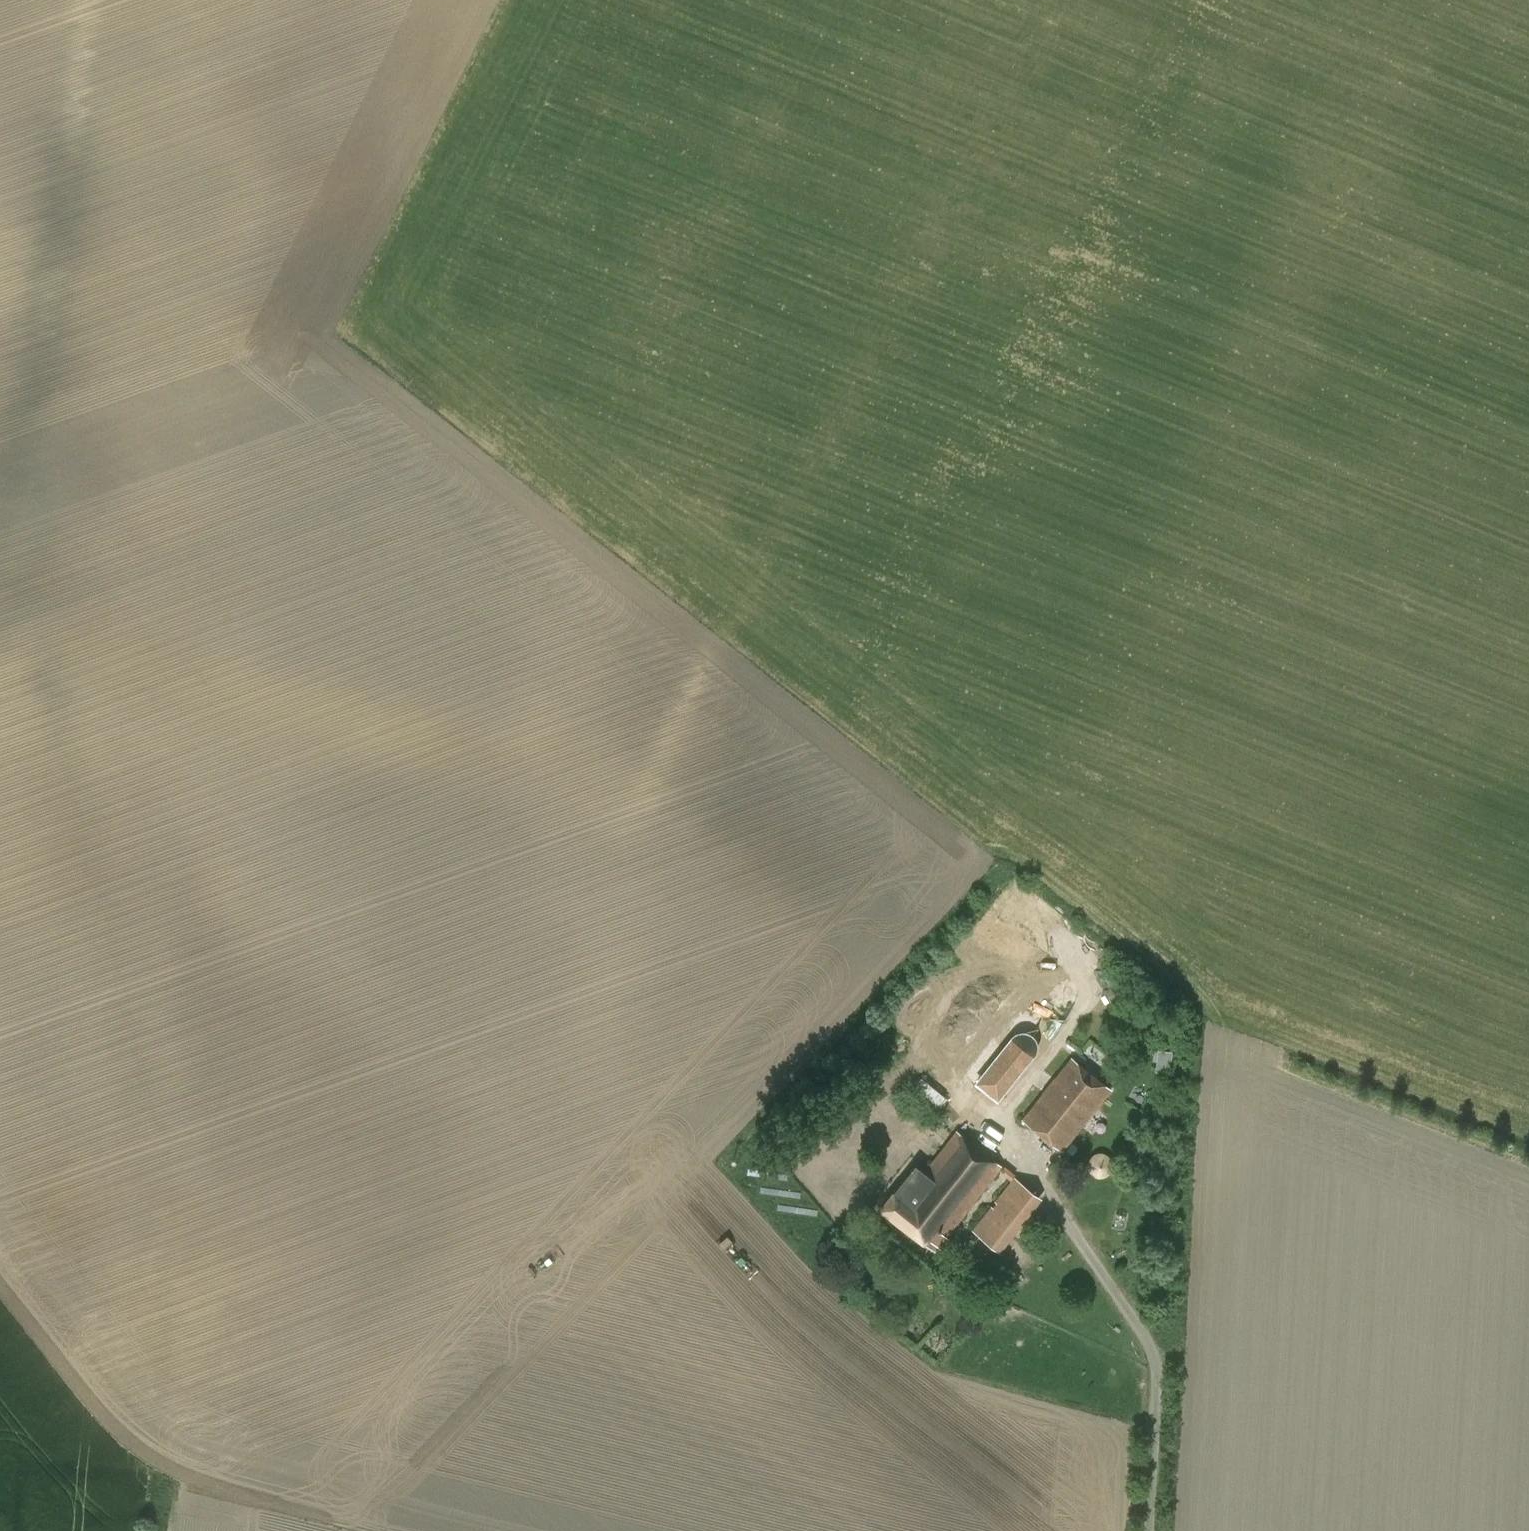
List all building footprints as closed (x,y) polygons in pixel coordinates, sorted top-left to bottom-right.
[(935,1076),(948,1060),(995,1097),(1086,984),(1004,918),(899,1047),(935,1076)] [(1017,1122),(1060,1155),(1113,1087),(1072,1053),(1017,1122)] [(957,1132),(925,1173),(916,1166),(882,1209),(935,1250),(1001,1166),(957,1132)] [(1000,1252),(1042,1197),(1014,1175),(972,1230),(1000,1252)]
